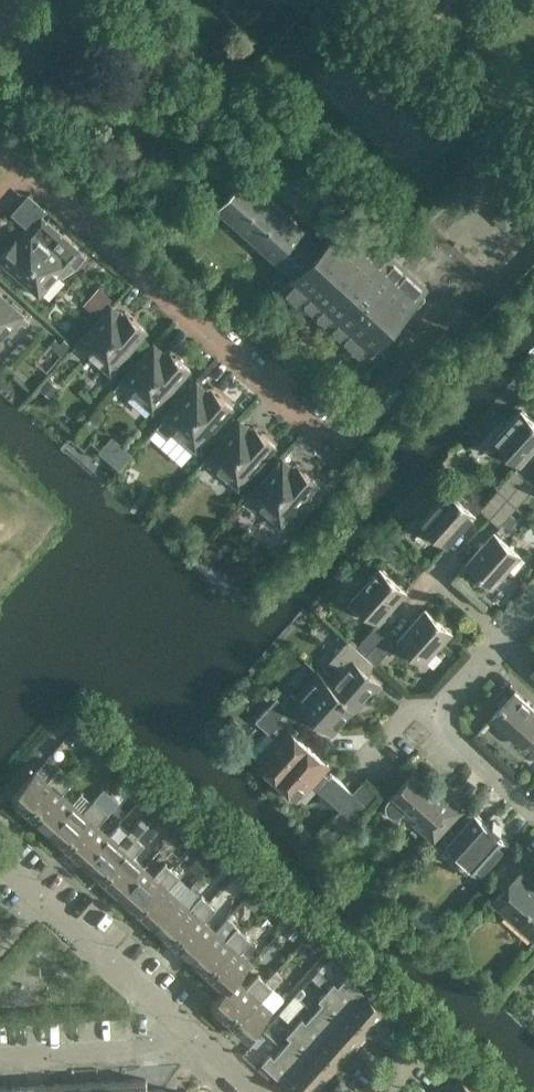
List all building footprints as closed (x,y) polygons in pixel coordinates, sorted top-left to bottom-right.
[(238,223),(295,275),(324,244),(323,243),(322,244),(271,198),(248,176),(219,208),(237,224),(238,223)] [(30,190),(13,209),(29,223),(46,204),(30,190)] [(350,216),(324,244),(295,275),(285,286),(278,280),(267,292),(274,298),(273,299),(286,284),(289,287),(287,289),(288,290),(290,288),(299,296),(298,298),(299,299),(300,297),(364,356),(367,353),(374,354),(383,344),(381,338),(389,329),(391,330),(392,329),(390,327),(401,315),(403,317),(404,316),(403,314),(412,305),(418,306),(426,296),(425,290),(428,287),(350,216)] [(0,256),(0,259),(41,295),(60,273),(63,275),(75,267),(76,268),(77,267),(32,226),(14,246),(12,245),(13,244),(12,243),(0,256)] [(14,325),(17,327),(29,319),(30,320),(31,319),(0,291),(0,340),(14,325)] [(112,303),(72,349),(73,350),(74,349),(87,356),(90,353),(111,372),(149,331),(134,317),(133,318),(134,319),(132,321),(112,303)] [(446,330),(409,370),(422,382),(459,342),(446,330)] [(155,342),(115,387),(116,388),(117,387),(130,394),(132,391),(154,410),(191,369),(176,355),(176,357),(175,359),(155,342)] [(198,380),(158,425),(159,426),(159,425),(173,432),(175,429),(197,449),(234,407),(219,394),(218,395),(219,396),(218,397),(198,380)] [(533,449),(533,419),(523,409),(495,440),(521,464),(533,449)] [(241,418),(200,463),(201,464),(202,463),(215,470),(218,467),(240,487),(277,445),(262,432),(261,433),(262,434),(261,435),(241,418)] [(101,447),(123,464),(136,449),(113,431),(101,447)] [(284,456),(243,502),(244,502),(245,502),(258,508),(261,506),(283,525),(320,483),(305,470),(304,471),(305,472),(303,474),(284,456)] [(508,497),(499,488),(481,508),(491,517),(508,497)] [(448,545),(477,513),(451,490),(422,521),(448,545)] [(508,497),(491,517),(501,526),(518,506),(508,497)] [(494,586),(522,554),(496,531),(468,562),(494,586)] [(379,622),(407,590),(382,567),(353,598),(379,622)] [(425,663),(453,631),(427,608),(399,640),(425,663)] [(375,626),(357,646),(367,655),(385,635),(375,626)] [(385,635),(367,655),(373,660),(377,664),(395,644),(385,635)] [(343,670),(331,683),(356,706),(355,706),(359,710),(362,708),(374,702),(372,697),(382,685),(365,669),(373,660),(367,655),(357,646),(349,639),(331,660),(343,670)] [(292,692),(283,702),(304,720),(312,712),(333,731),(355,706),(356,706),(331,683),(320,672),(298,697),(292,692)] [(533,733),(533,707),(515,691),(492,717),(524,745),(533,733)] [(283,702),(278,697),(277,696),(256,720),(267,730),(248,751),(258,760),(279,779),(309,745),(294,732),(304,720),(283,702)] [(76,727),(69,735),(78,743),(85,735),(76,727)] [(330,764),(309,745),(279,779),(300,798),(313,783),(321,790),(332,778),(331,777),(324,771),(330,764)] [(38,769),(14,796),(32,813),(67,774),(61,768),(49,780),(38,769)] [(436,839),(462,809),(441,789),(437,793),(414,772),(390,798),(387,803),(387,808),(389,813),(395,816),(399,815),(404,812),(408,807),(417,816),(413,821),(423,831),(425,829),(436,839)] [(67,774),(32,813),(50,829),(74,802),(64,793),(75,781),(67,774)] [(346,830),(366,809),(369,805),(334,774),(331,777),(332,778),(321,790),(342,809),(333,818),(346,830)] [(115,793),(109,788),(100,797),(106,803),(115,793)] [(146,790),(122,818),(131,827),(156,798),(146,790)] [(74,802),(50,829),(68,845),(103,806),(96,799),(84,812),(74,802)] [(103,806),(68,845),(85,860),(109,834),(99,825),(110,813),(103,806)] [(481,873),(509,841),(499,832),(503,827),(495,820),(491,824),(477,813),(449,845),(462,856),(460,858),(468,866),(470,864),(481,873)] [(109,834),(85,860),(103,876),(138,837),(131,831),(120,843),(109,834)] [(138,837),(103,876),(121,892),(145,866),(135,857),(146,844),(138,837)] [(528,879),(533,872),(533,858),(521,847),(498,874),(508,884),(493,900),(533,937),(533,884),(528,879)] [(199,854),(191,848),(185,855),(192,862),(199,854)] [(145,866),(121,892),(139,908),(174,869),(167,863),(156,875),(145,866)] [(174,869),(139,908),(156,924),(180,897),(170,888),(182,876),(174,869)] [(180,897),(156,924),(174,940),(209,901),(203,895),(191,907),(180,897)] [(209,901),(174,940),(192,956),(216,929),(206,921),(218,908),(209,901)] [(216,929),(192,956),(209,972),(245,933),(238,927),(227,939),(216,929)] [(245,933),(209,972),(227,988),(228,989),(238,978),(239,979),(253,963),(242,953),(253,940),(245,933)] [(325,950),(307,934),(299,944),(317,959),(325,950)] [(228,989),(227,988),(213,1004),(232,1020),(267,981),(260,974),(248,987),(239,979),(238,978),(228,989)] [(335,983),(328,991),(371,1030),(387,1012),(348,976),(338,986),(335,983)] [(267,981),(232,1020),(250,1037),(274,1010),(263,1000),(275,988),(267,981)] [(371,1030),(328,991),(320,1000),(323,1003),(315,1012),(355,1048),(371,1030)] [(355,1048),(315,1012),(307,1021),(304,1018),(296,1027),(339,1066),(355,1048)] [(339,1066),(296,1027),(288,1036),(291,1039),(283,1047),(323,1083),(339,1066)] [(283,1047),(275,1057),(271,1054),(263,1063),(295,1091),(315,1091),(323,1083),(283,1047)] [(450,1091),(478,1091),(463,1078),(450,1091)] [(123,1081),(123,1091),(163,1091),(164,1089),(163,1088),(148,1089),(147,1079),(123,1081)] [(99,1082),(100,1091),(123,1091),(123,1081),(99,1082)] [(75,1083),(75,1091),(100,1091),(99,1082),(75,1083)] [(51,1084),(52,1091),(75,1091),(75,1083),(51,1084)]
